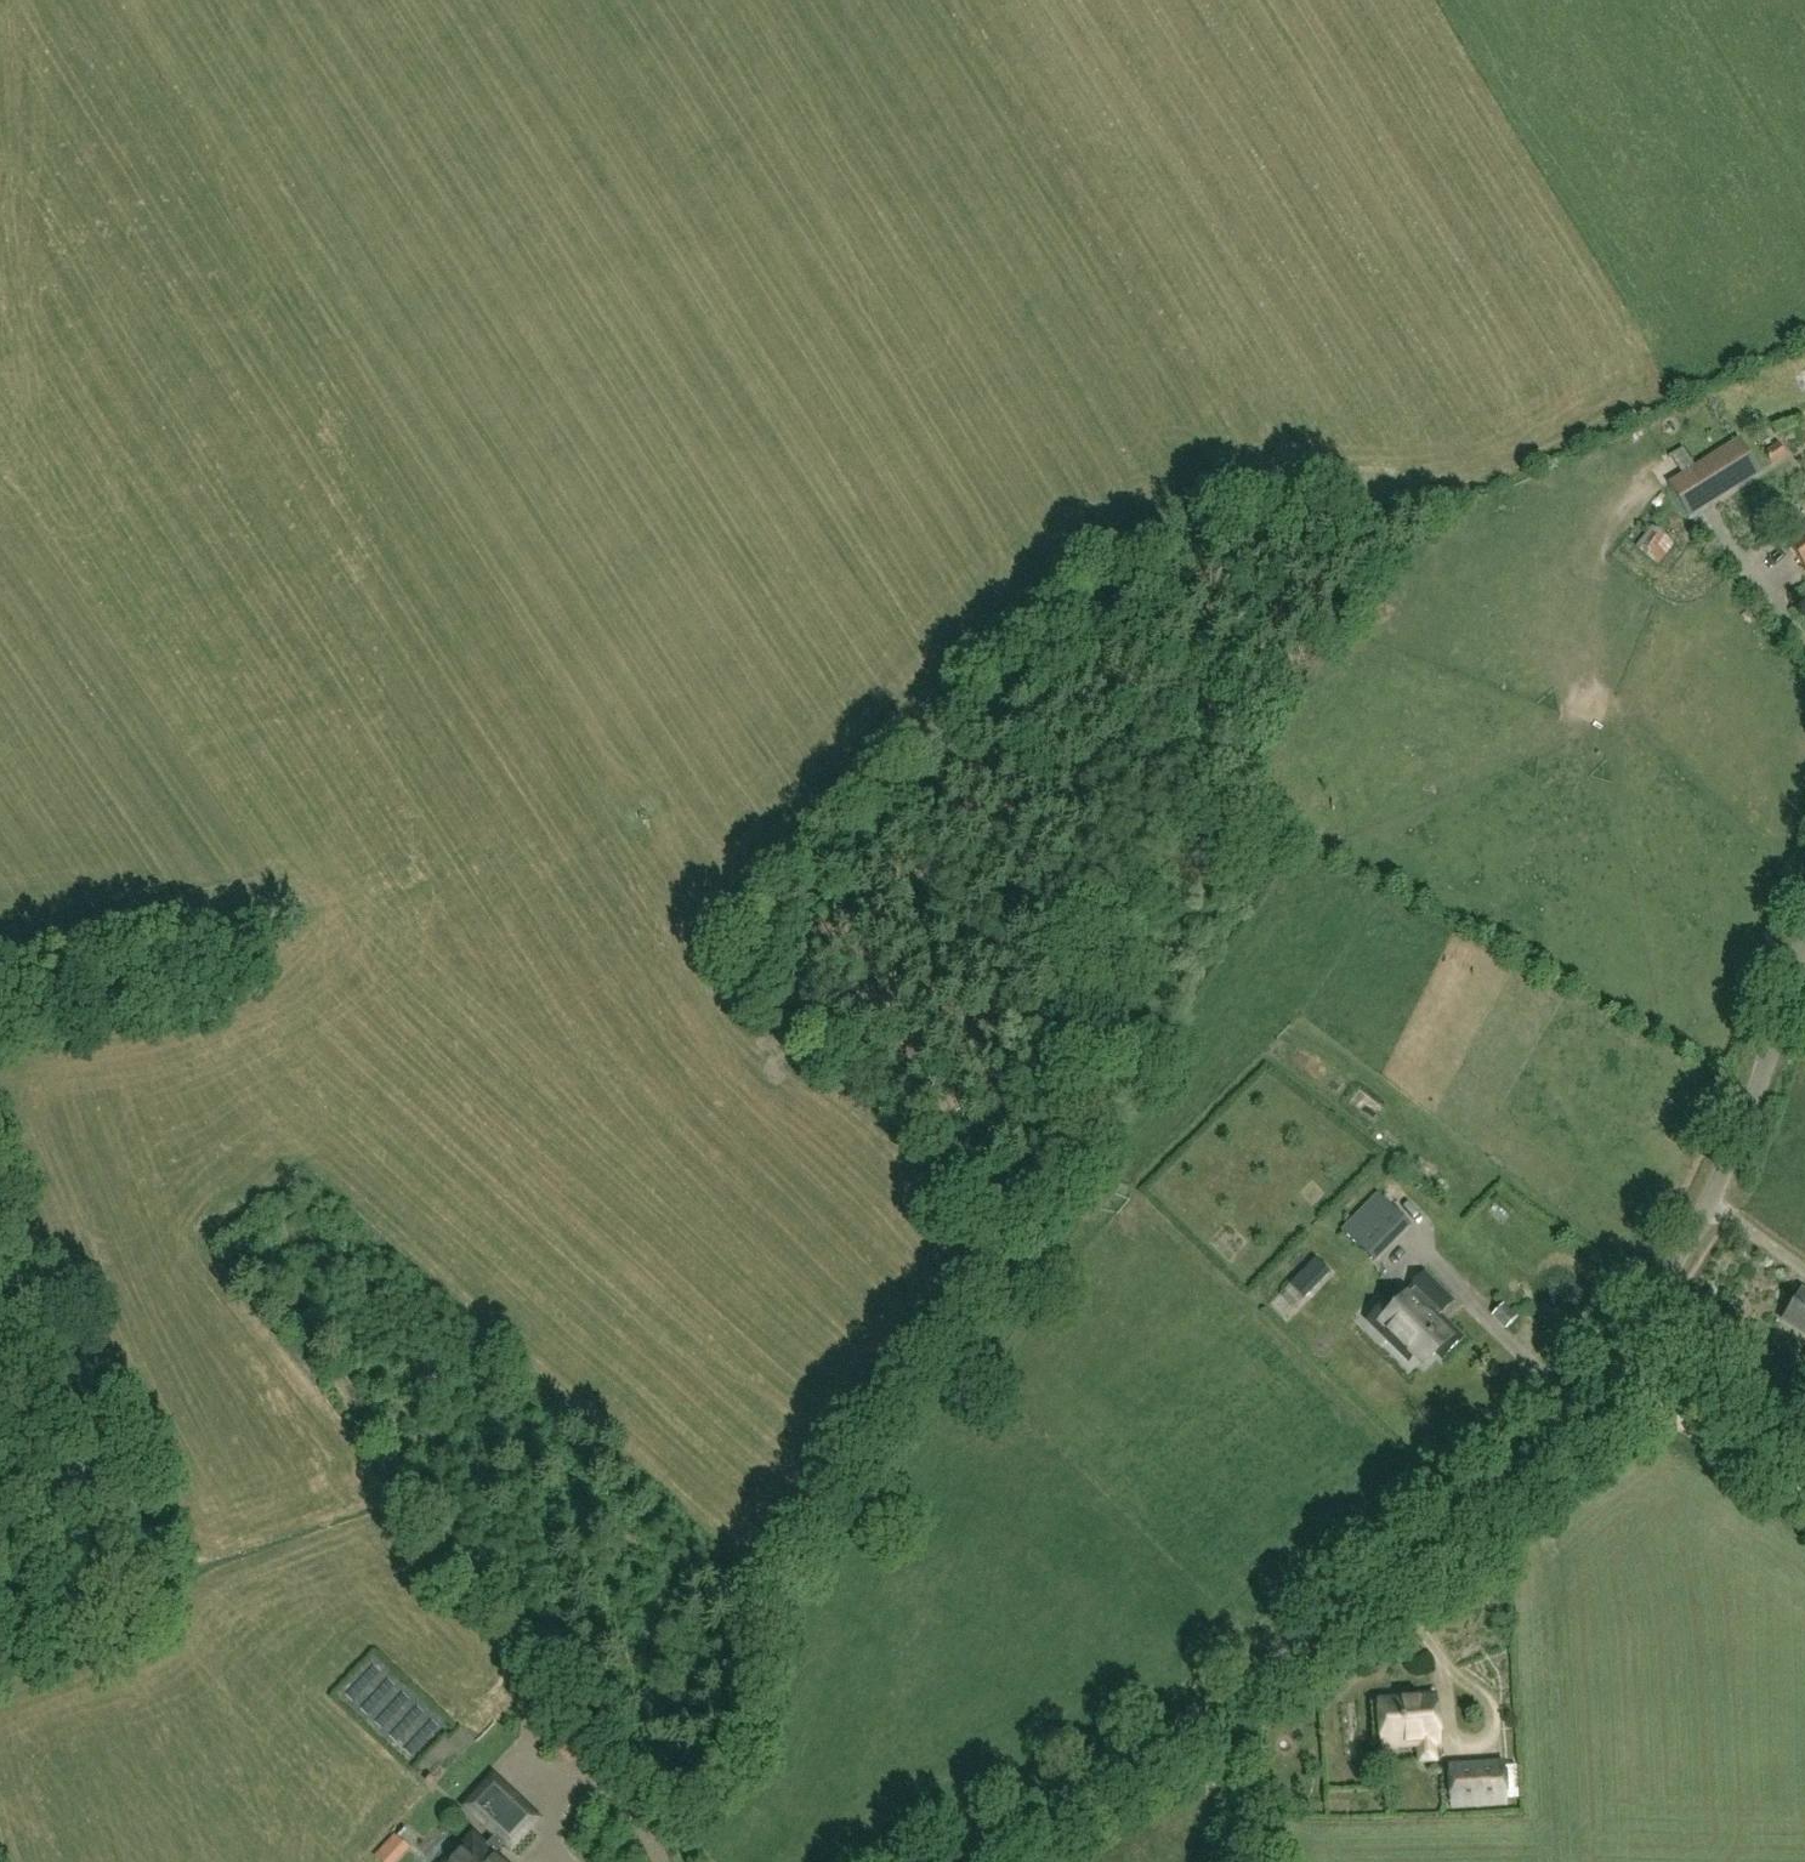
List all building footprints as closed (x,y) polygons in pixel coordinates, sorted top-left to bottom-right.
[(1765,427),(1753,432),(1755,437),(1767,432),(1765,427)] [(1758,473),(1738,441),(1671,483),(1691,515),(1758,473)] [(1778,444),(1763,452),(1772,464),(1786,457),(1778,444)] [(1786,540),(1804,569),(1804,527),(1786,540)] [(1673,544),(1649,528),(1635,549),(1659,565),(1673,544)] [(1379,1195),(1343,1231),(1369,1256),(1404,1220),(1379,1195)] [(1319,1267),(1338,1259),(1330,1242),(1311,1250),(1319,1267)] [(1415,1356),(1425,1365),(1437,1352),(1443,1358),(1462,1339),(1436,1313),(1450,1298),(1425,1273),(1410,1288),(1416,1294),(1411,1299),(1408,1296),(1381,1322),(1393,1334),(1388,1340),(1409,1361),(1415,1356)] [(1298,1275),(1290,1284),(1305,1299),(1313,1290),(1298,1275)] [(1781,1321),(1804,1337),(1804,1291),(1802,1289),(1781,1321)] [(1492,1315),(1505,1330),(1517,1318),(1503,1304),(1492,1315)] [(1790,1396),(1804,1406),(1804,1372),(1790,1396)] [(1434,1583),(1427,1588),(1432,1595),(1439,1590),(1434,1583)] [(1433,1744),(1440,1743),(1437,1698),(1379,1703),(1382,1748),(1418,1745),(1420,1761),(1434,1760),(1433,1744)] [(1504,1762),(1448,1766),(1452,1815),(1507,1811),(1504,1762)] [(504,1844),(508,1848),(538,1817),(494,1776),(465,1807),(495,1836),(480,1852),(471,1844),(455,1861),(502,1861),(495,1855),(504,1844)] [(436,1784),(430,1778),(424,1784),(430,1791),(436,1784)] [(396,1837),(383,1851),(395,1861),(407,1848),(396,1837)] [(377,1857),(382,1861),(395,1861),(383,1851),(377,1857)]
